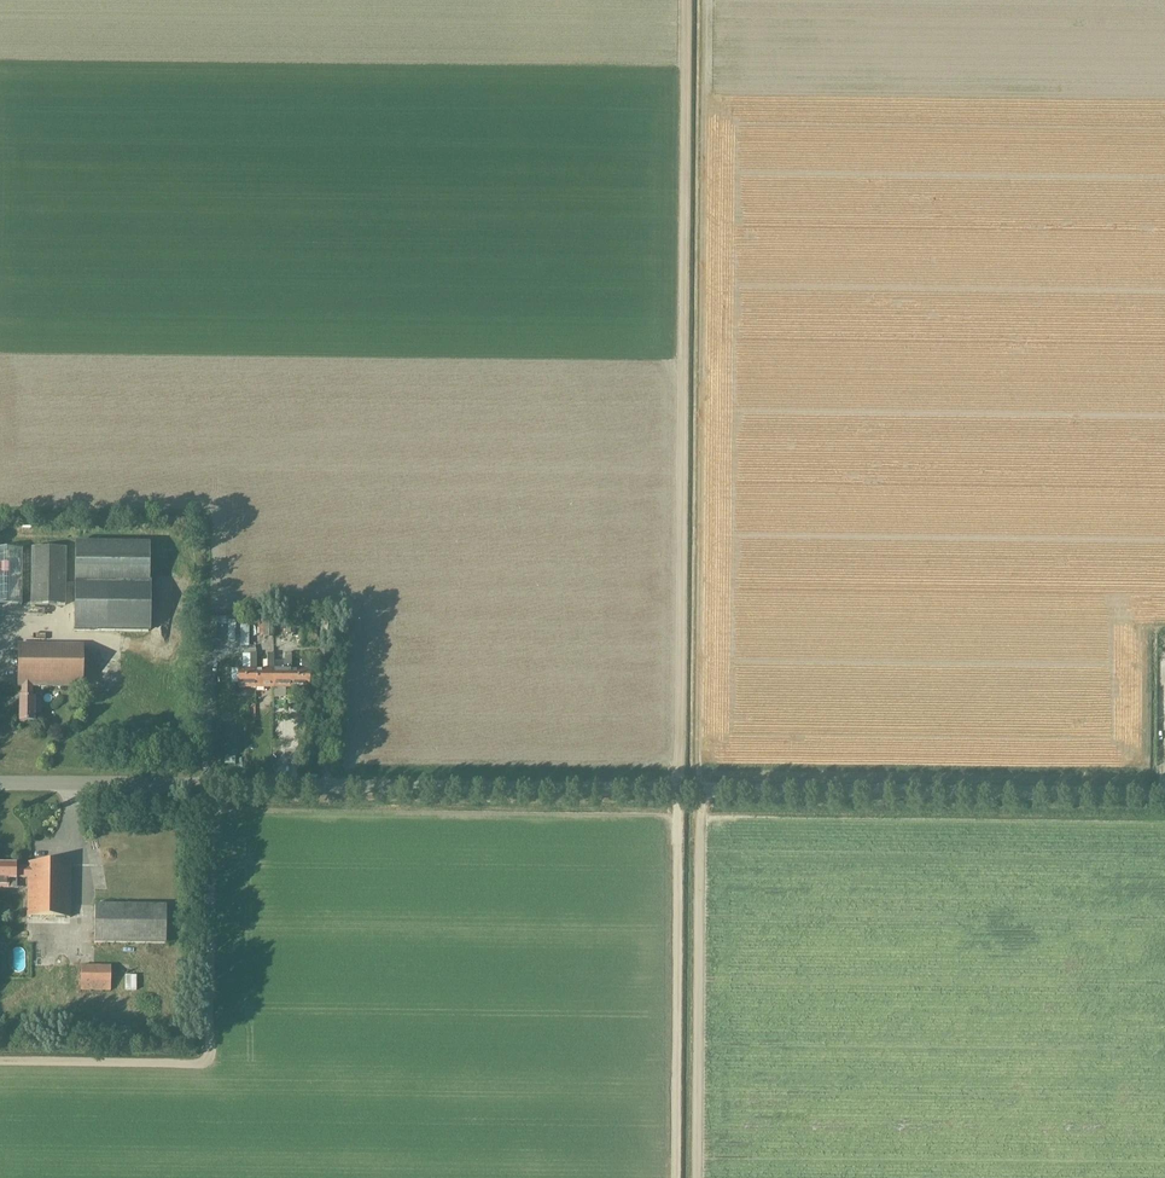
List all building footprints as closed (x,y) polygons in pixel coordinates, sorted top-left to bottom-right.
[(149,544),(101,543),(76,543),(74,630),(148,631),(149,544)] [(32,547),(31,604),(65,605),(66,548),(32,547)] [(22,604),(22,549),(0,549),(0,604),(22,604)] [(320,623),(319,646),(334,647),(334,624),(320,623)] [(220,641),(220,625),(210,625),(210,641),(220,641)] [(250,640),(249,650),(287,650),(287,631),(263,630),(263,640),(250,640)] [(32,698),(33,686),(82,687),(83,644),(18,643),(18,686),(22,686),(22,698),(19,698),(19,722),(34,722),(34,713),(41,713),(41,698),(32,698)] [(257,662),(256,653),(250,653),(250,662),(249,669),(238,669),(238,687),(256,687),(256,669),(257,662)] [(257,669),(256,687),(273,688),(274,669),(274,662),(274,653),(267,653),(267,669),(257,669)] [(273,688),(291,688),(291,669),(291,654),(285,654),(284,669),(274,669),(273,688)] [(291,669),(291,688),(309,688),(309,669),(309,654),(303,654),(302,662),(301,662),(301,669),(291,669)] [(16,879),(16,878),(28,878),(27,917),(70,917),(71,864),(28,863),(28,868),(16,868),(16,864),(0,864),(0,888),(8,888),(8,879),(16,879)] [(95,905),(94,942),(166,943),(166,906),(95,905)] [(111,990),(111,966),(81,965),(80,990),(111,990)]
